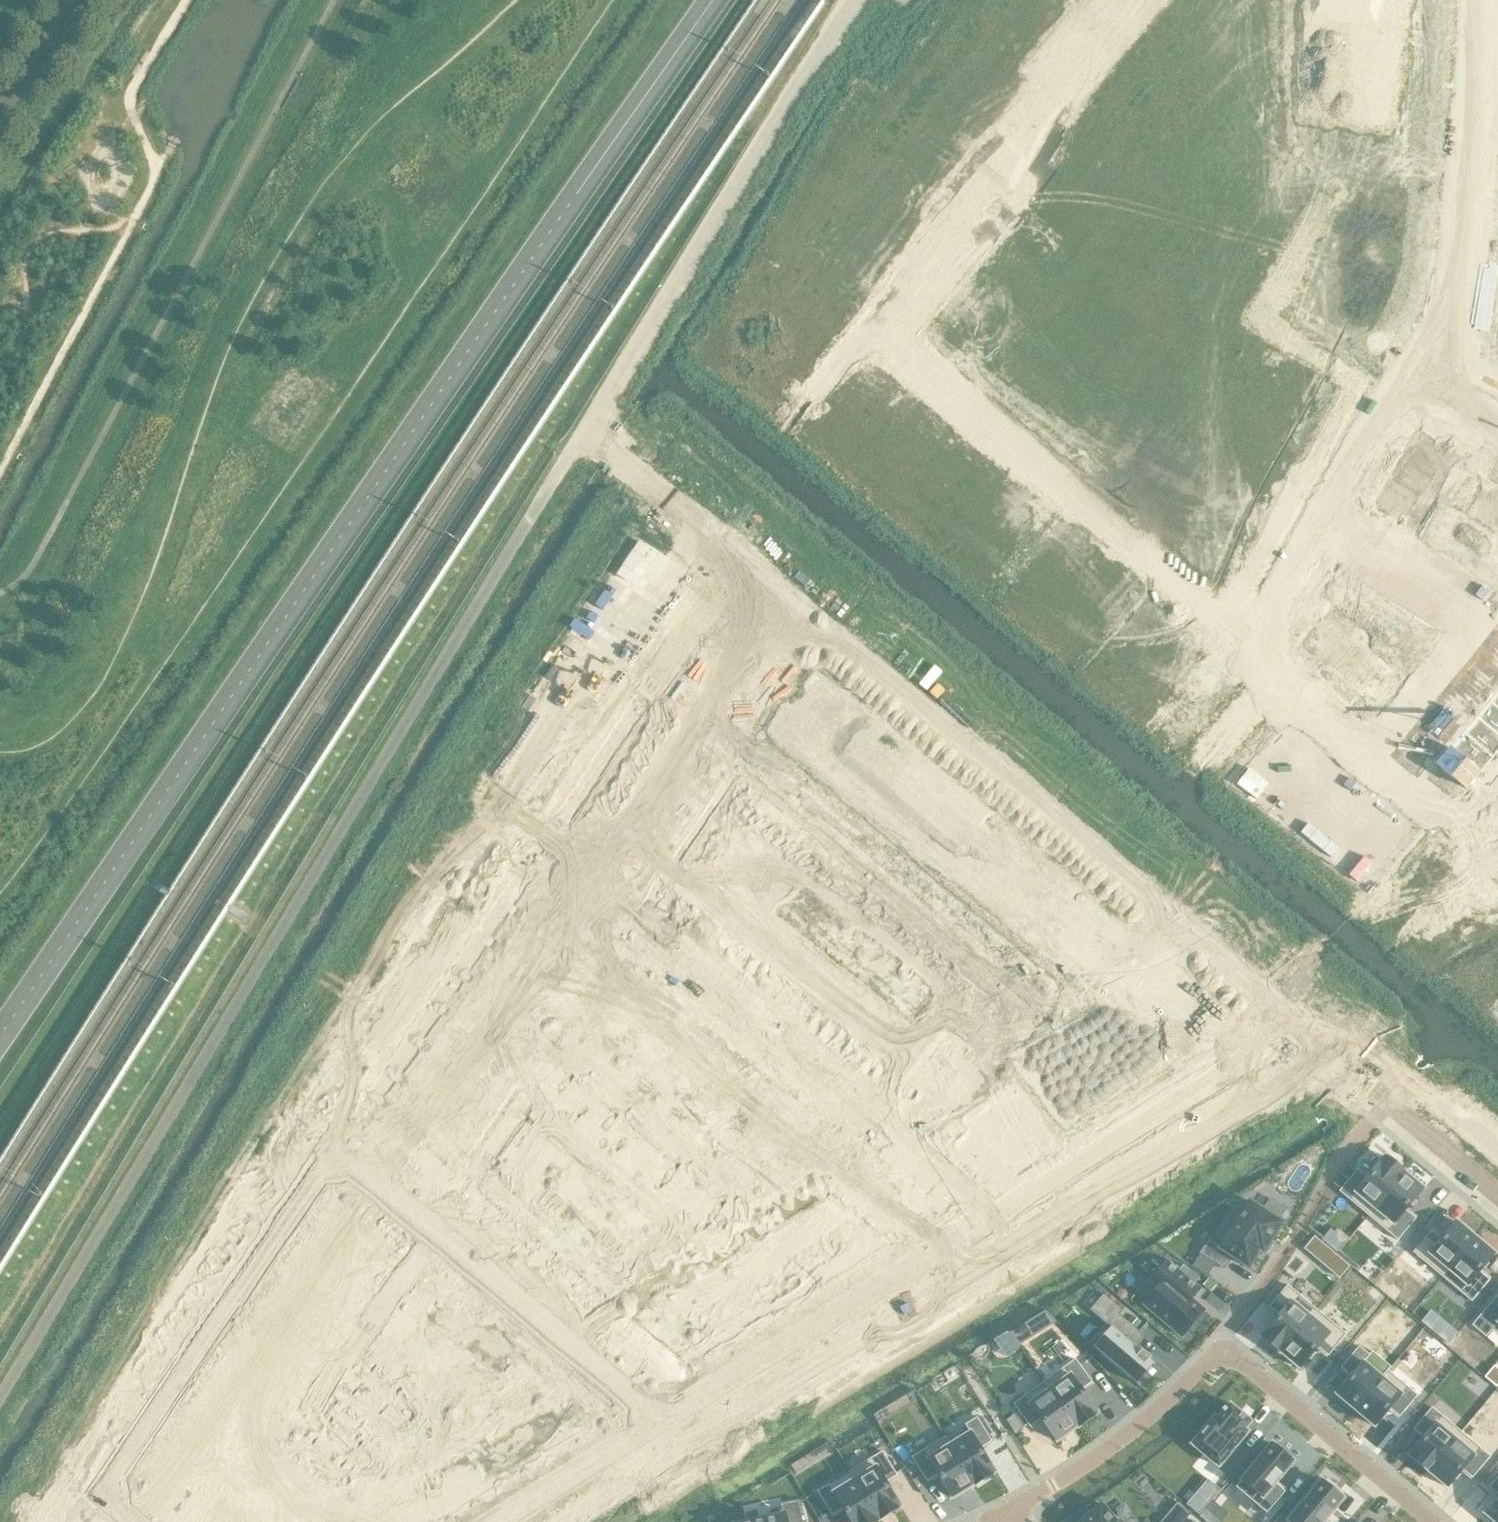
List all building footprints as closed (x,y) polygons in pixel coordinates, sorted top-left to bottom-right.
[(1326,166),(1433,176),(1449,0),(1407,0),(1394,135),(1360,131),(1360,125),(1330,122),(1326,166)] [(1237,163),(1231,174),(1238,178),(1244,167),(1237,163)] [(1221,191),(1215,201),(1222,205),(1228,195),(1221,191)] [(1215,201),(1208,211),(1215,216),(1222,205),(1215,201)] [(1198,228),(1192,238),(1199,242),(1205,232),(1198,228)] [(1192,238),(1186,248),(1193,252),(1199,242),(1192,238)] [(1080,366),(1072,375),(1078,380),(1086,371),(1080,366)] [(1192,388),(1187,394),(1197,402),(1202,396),(1192,388)] [(1104,389),(1097,398),(1103,403),(1111,394),(1104,389)] [(1111,394),(1103,403),(1109,408),(1117,399),(1111,394)] [(1202,396),(1197,402),(1206,409),(1211,403),(1202,396)] [(1226,406),(1221,412),(1230,420),(1236,414),(1226,406)] [(1236,414),(1230,420),(1240,428),(1245,421),(1236,414)] [(1136,415),(1128,424),(1134,429),(1142,420),(1136,415)] [(1142,420),(1134,429),(1140,434),(1148,425),(1142,420)] [(1256,431),(1252,438),(1262,444),(1266,438),(1256,431)] [(1416,432),(1406,451),(1446,473),(1446,472),(1438,468),(1448,450),(1416,432)] [(1167,441),(1159,450),(1166,455),(1173,446),(1167,441)] [(1272,441),(1268,448),(1278,454),(1282,447),(1272,441)] [(1173,446),(1166,455),(1172,460),(1179,451),(1173,446)] [(1282,447),(1278,454),(1289,461),(1293,454),(1282,447)] [(1406,451),(1396,468),(1436,491),(1446,473),(1406,451)] [(1224,456),(1217,465),(1223,470),(1230,461),(1224,456)] [(1189,459),(1181,468),(1187,473),(1195,464),(1189,459)] [(1477,466),(1471,476),(1478,480),(1484,470),(1477,466)] [(1396,468),(1386,486),(1426,509),(1436,491),(1396,468)] [(1153,471),(1128,500),(1144,513),(1168,484),(1153,471)] [(1208,472),(1200,481),(1207,486),(1214,477),(1208,472)] [(1468,510),(1485,520),(1482,524),(1483,525),(1497,500),(1497,485),(1487,479),(1468,510)] [(1200,481),(1193,490),(1199,495),(1207,486),(1200,481)] [(1227,496),(1227,497),(1267,520),(1278,501),(1246,483),(1236,501),(1227,496)] [(1168,484),(1144,513),(1160,527),(1185,497),(1168,484)] [(1466,485),(1460,495),(1467,499),(1473,489),(1466,485)] [(1386,486),(1375,505),(1416,527),(1426,509),(1386,486)] [(1227,497),(1216,516),(1257,538),(1267,520),(1227,497)] [(1483,525),(1497,534),(1497,500),(1483,525)] [(1186,509),(1178,518),(1185,523),(1192,514),(1186,509)] [(1451,509),(1445,520),(1452,524),(1458,513),(1451,509)] [(1206,534),(1206,535),(1246,557),(1257,538),(1216,516),(1216,517),(1220,519),(1210,536),(1206,534)] [(1178,518),(1171,527),(1177,532),(1185,523),(1178,518)] [(1445,520),(1439,530),(1446,534),(1452,524),(1445,520)] [(1461,536),(1457,543),(1467,549),(1471,542),(1461,536)] [(1471,542),(1467,549),(1477,555),(1481,548),(1471,542)] [(1490,563),(1497,568),(1497,558),(1494,556),(1490,563)] [(1358,570),(1354,577),(1364,583),(1369,576),(1358,570)] [(1096,591),(1080,610),(1109,634),(1142,595),(1124,579),(1107,600),(1096,591)] [(1379,590),(1375,597),(1385,603),(1389,596),(1379,590)] [(1389,596),(1385,603),(1395,609),(1399,602),(1389,596)] [(1332,609),(1302,645),(1318,658),(1348,622),(1332,609)] [(1412,610),(1407,617),(1418,623),(1422,616),(1412,610)] [(1422,616),(1418,623),(1428,629),(1432,623),(1422,616)] [(1348,622),(1318,658),(1333,670),(1363,634),(1348,622)] [(1363,634),(1333,670),(1348,682),(1371,654),(1357,642),(1363,635),(1363,634)] [(1169,653),(1154,672),(1165,681),(1171,674),(1191,691),(1219,658),(1198,641),(1180,662),(1169,653)] [(1371,654),(1348,682),(1362,695),(1386,666),(1371,654)] [(1483,657),(1477,663),(1487,671),(1492,665),(1483,657)] [(782,659),(776,668),(782,673),(789,663),(782,659)] [(1477,663),(1472,670),(1482,677),(1487,671),(1477,663)] [(1386,666),(1362,695),(1378,708),(1402,679),(1386,666)] [(776,668),(769,678),(776,683),(782,673),(776,668)] [(799,684),(784,702),(793,710),(799,703),(816,717),(842,685),(840,687),(823,673),(808,691),(799,684)] [(842,685),(816,717),(832,731),(859,699),(842,685)] [(1456,689),(1451,695),(1461,702),(1466,696),(1456,689)] [(1451,695),(1446,701),(1456,709),(1461,702),(1451,695)] [(859,699),(832,731),(849,745),(876,713),(875,713),(874,714),(858,701),(859,700),(859,699)] [(1477,716),(1497,733),(1497,707),(1490,700),(1477,716)] [(754,701),(747,711),(754,715),(760,706),(754,701)] [(747,711),(740,721),(747,725),(754,715),(747,711)] [(876,713),(849,745),(866,759),(892,727),(876,713)] [(1464,732),(1494,756),(1497,751),(1497,733),(1477,716),(1464,732)] [(1430,720),(1425,726),(1434,734),(1440,728),(1430,720)] [(1425,726),(1420,732),(1429,740),(1434,734),(1425,726)] [(892,727),(866,759),(882,773),(907,743),(891,729),(893,727),(892,727)] [(1464,732),(1451,747),(1480,772),(1494,756),(1464,732)] [(783,738),(778,744),(787,752),(793,745),(783,738)] [(907,743),(882,773),(899,786),(925,754),(923,756),(907,743)] [(793,745),(787,752),(796,759),(802,753),(793,745)] [(1451,747),(1437,764),(1467,788),(1480,772),(1451,747)] [(925,754),(899,786),(915,800),(942,768),(925,754)] [(817,765),(812,772),(821,779),(826,773),(817,765)] [(942,768),(915,800),(933,815),(958,785),(941,770),(942,769),(942,768)] [(707,770),(700,780),(707,784),(713,775),(707,770)] [(826,773),(821,779),(830,787),(835,781),(826,773)] [(700,780),(693,790),(700,794),(707,784),(700,780)] [(850,793),(845,799),(854,807),(859,801),(850,793)] [(970,795),(945,825),(963,839),(990,807),(989,807),(987,809),(970,795)] [(859,801),(854,807),(863,814),(868,808),(859,801)] [(990,807),(963,839),(979,852),(979,853),(1006,821),(990,807)] [(1347,878),(1462,972),(1497,928),(1497,884),(1471,862),(1466,868),(1448,853),(1453,847),(1404,807),(1347,878)] [(678,813),(671,822),(678,827),(684,817),(678,813)] [(883,821),(878,827),(887,834),(892,828),(883,821)] [(1006,821),(979,853),(996,867),(1021,837),(1005,823),(1007,821),(1006,821)] [(671,822),(665,832),(671,837),(678,827),(671,822)] [(750,824),(744,830),(754,838),(759,832),(750,824)] [(892,828),(887,834),(896,842),(901,836),(892,828)] [(1021,837),(996,867),(1012,881),(1039,849),(1037,850),(1021,837)] [(766,838),(761,844),(770,852),(775,846),(766,838)] [(775,846),(770,852),(779,859),(784,853),(775,846)] [(1039,849),(1012,881),(1029,895),(1056,863),(1039,849)] [(930,860),(925,866),(934,874),(939,867),(930,860)] [(1056,863),(1029,895),(1046,908),(1071,878),(1055,865),(1056,863)] [(800,866),(794,872),(804,879),(809,873),(800,866)] [(939,867),(934,874),(943,881),(948,875),(939,867)] [(809,873),(804,879),(813,887),(818,881),(809,873)] [(1046,908),(1044,910),(1061,924),(1062,922),(1087,892),(1071,878),(1046,908)] [(963,888),(958,894),(967,901),(972,895),(963,888)] [(972,895),(967,901),(976,909),(982,903),(972,895)] [(853,910),(848,916),(857,924),(862,917),(853,910)] [(997,915),(992,921),(1001,929),(1006,923),(997,915)] [(862,917),(857,924),(866,931),(871,925),(862,917)] [(1006,923),(1001,929),(1010,936),(1015,930),(1006,923)] [(886,937),(881,944),(890,951),(895,945),(886,937)] [(1030,943),(1025,949),(1034,956),(1039,950),(1030,943)] [(895,945),(890,951),(899,959),(904,953),(895,945)] [(596,950),(590,960),(596,964),(603,955),(596,950)] [(1039,950),(1034,956),(1043,964),(1048,958),(1039,950)] [(833,952),(808,982),(825,996),(850,965),(833,952)] [(590,960),(583,969),(590,974),(596,964),(590,960)] [(850,965),(825,996),(841,1009),(840,1011),(867,979),(850,965)] [(919,965),(914,971),(923,979),(928,973),(919,965)] [(1063,970),(1058,977),(1067,984),(1072,978),(1063,970)] [(928,973),(923,979),(932,986),(937,980),(928,973)] [(626,975),(600,1006),(619,1022),(644,991),(626,975)] [(1072,978),(1067,984),(1076,992),(1081,985),(1072,978)] [(867,979),(840,1011),(857,1025),(883,993),(867,979)] [(573,984),(567,993),(573,998),(580,988),(573,984)] [(945,986),(940,993),(949,1000),(954,994),(945,986)] [(644,991),(619,1022),(636,1036),(663,1003),(661,1004),(644,991)] [(567,993),(560,1003),(567,1008),(573,998),(567,993)] [(883,993),(857,1025),(859,1024),(875,1037),(900,1007),(883,993)] [(663,1003),(636,1036),(654,1051),(681,1018),(663,1003)] [(900,1007),(875,1037),(891,1051),(916,1021),(900,1007)] [(550,1018),(544,1027),(550,1032),(557,1022),(550,1018)] [(681,1018),(654,1051),(672,1066),(698,1035),(680,1020),(682,1019),(681,1018)] [(1135,1035),(1114,1048),(1139,1088),(1160,1075),(1145,1051),(1157,1044),(1142,1020),(1130,1027),(1135,1035)] [(916,1021),(891,1051),(908,1065),(933,1035),(916,1021)] [(544,1027),(537,1037),(544,1041),(550,1032),(544,1027)] [(586,1043),(581,1049),(590,1056),(595,1050),(586,1043)] [(1088,1053),(1077,1060),(1092,1084),(1103,1077),(1118,1101),(1139,1088),(1114,1048),(1093,1061),(1088,1053)] [(595,1050),(590,1056),(599,1064),(604,1058),(595,1050)] [(527,1052),(521,1061),(527,1066),(534,1056),(527,1052)] [(521,1061),(514,1071),(521,1075),(527,1066),(521,1061)] [(740,1070),(714,1101),(732,1116),(729,1120),(758,1085),(740,1070)] [(1046,1085),(1025,1098),(1050,1138),(1071,1125),(1056,1101),(1067,1094),(1052,1070),(1041,1077),(1046,1085)] [(621,1072),(616,1078),(625,1085),(630,1079),(621,1072)] [(630,1079),(625,1085),(634,1093),(639,1087),(630,1079)] [(504,1085),(498,1095),(505,1099),(511,1090),(504,1085)] [(758,1085),(729,1120),(747,1134),(777,1098),(777,1097),(775,1099),(758,1085)] [(498,1095),(491,1104),(498,1109),(505,1099),(498,1095)] [(777,1098),(747,1134),(747,1135),(751,1131),(767,1145),(761,1152),(761,1153),(795,1113),(777,1098)] [(999,1103),(987,1110),(1002,1134),(1013,1127),(1028,1151),(1050,1138),(1025,1098),(1004,1111),(999,1103)] [(795,1113),(761,1153),(780,1168),(812,1130),(794,1115),(796,1113),(795,1113)] [(482,1119),(475,1129),(482,1133),(488,1123),(482,1119)] [(547,1125),(542,1131),(551,1138),(556,1132),(547,1125)] [(475,1129),(469,1138),(475,1143),(482,1133),(475,1129)] [(556,1132),(551,1138),(559,1146),(565,1140),(556,1132)] [(700,1137),(695,1144),(704,1151),(709,1145),(700,1137)] [(709,1145),(704,1151),(712,1158),(718,1152),(709,1145)] [(574,1148),(569,1154),(578,1161),(583,1155),(574,1148)] [(516,1150),(491,1180),(506,1192),(531,1162),(516,1150)] [(583,1155),(578,1161),(587,1169),(592,1163),(583,1155)] [(1357,1169),(1339,1191),(1368,1215),(1404,1172),(1385,1156),(1367,1178),(1357,1169)] [(531,1162),(506,1192),(520,1204),(544,1174),(531,1162)] [(735,1167),(730,1173),(739,1180),(744,1174),(735,1167)] [(1404,1172),(1368,1215),(1398,1239),(1416,1218),(1406,1210),(1423,1188),(1404,1172)] [(544,1174),(520,1204),(534,1215),(558,1185),(544,1174)] [(744,1174),(739,1180),(748,1188),(753,1182),(744,1174)] [(610,1177),(605,1183),(614,1191),(619,1185),(610,1177)] [(858,1186),(846,1194),(861,1218),(872,1211),(888,1238),(910,1224),(884,1182),(863,1195),(858,1186)] [(558,1185),(534,1215),(548,1227),(573,1197),(558,1185)] [(624,1189),(619,1195),(628,1202),(633,1196),(624,1189)] [(633,1196),(628,1202),(637,1210),(642,1204),(633,1196)] [(1209,1239),(1200,1252),(1224,1268),(1232,1256),(1248,1267),(1260,1249),(1263,1251),(1282,1222),(1278,1220),(1286,1208),(1270,1198),(1263,1210),(1250,1201),(1220,1246),(1209,1239)] [(579,1203),(555,1233),(569,1245),(594,1215),(579,1203)] [(822,1227),(802,1239),(827,1280),(848,1267),(833,1242),(844,1235),(829,1211),(817,1219),(822,1227)] [(652,1212),(647,1218),(655,1226),(661,1219),(652,1212)] [(594,1215),(569,1245),(583,1256),(608,1226),(594,1215)] [(661,1219),(655,1226),(664,1233),(669,1227),(661,1219)] [(1431,1230),(1413,1252),(1442,1276),(1475,1237),(1456,1221),(1441,1239),(1431,1230)] [(608,1226),(583,1256),(597,1268),(622,1238),(608,1226)] [(1475,1237),(1442,1276),(1472,1301),(1490,1279),(1480,1271),(1494,1253),(1475,1237)] [(622,1238),(597,1268),(611,1279),(635,1249),(622,1238)] [(777,1243),(764,1251),(779,1275),(790,1268),(805,1293),(827,1280),(802,1239),(782,1252),(777,1243)] [(394,1245),(387,1255),(394,1259),(400,1250),(394,1245)] [(635,1249),(611,1279),(625,1291),(650,1262),(635,1249)] [(387,1255),(381,1264),(387,1269),(394,1259),(387,1255)] [(746,1260),(713,1280),(744,1331),(766,1317),(750,1291),(761,1284),(746,1260)] [(1158,1287),(1144,1304),(1182,1336),(1204,1310),(1191,1298),(1200,1288),(1167,1260),(1150,1280),(1158,1287)] [(371,1279),(364,1288),(371,1293),(377,1283),(371,1279)] [(690,1285),(656,1305),(687,1356),(710,1342),(693,1316),(705,1309),(690,1285)] [(1280,1314),(1262,1336),(1281,1352),(1317,1309),(1288,1285),(1270,1306),(1280,1314)] [(364,1288),(358,1298),(364,1302),(371,1293),(364,1288)] [(1472,1325),(1486,1336),(1492,1329),(1497,1334),(1497,1298),(1496,1296),(1472,1325)] [(434,1316),(416,1337),(446,1362),(483,1317),(463,1301),(444,1324),(434,1316)] [(1317,1309),(1281,1352),(1300,1368),(1318,1347),(1328,1355),(1346,1334),(1317,1309)] [(348,1313),(341,1322),(348,1327),(354,1317),(348,1313)] [(1095,1345),(1094,1347),(1137,1384),(1138,1382),(1137,1381),(1152,1363),(1154,1364),(1155,1363),(1130,1342),(1140,1331),(1118,1313),(1108,1325),(1114,1330),(1098,1348),(1095,1345)] [(341,1322),(335,1332),(341,1336),(348,1327),(341,1322)] [(325,1346),(318,1356),(325,1360),(332,1351),(325,1346)] [(1351,1376),(1336,1393),(1356,1409),(1382,1377),(1381,1377),(1363,1362),(1369,1354),(1359,1346),(1341,1367),(1351,1376)] [(318,1356),(312,1366),(318,1370),(325,1360),(318,1356)] [(1075,1359),(1045,1381),(1078,1426),(1098,1412),(1081,1389),(1092,1381),(1075,1359)] [(1382,1377),(1356,1409),(1375,1425),(1389,1408),(1399,1416),(1417,1395),(1388,1370),(1381,1377),(1382,1377)] [(562,1375),(529,1395),(559,1444),(581,1431),(565,1406),(577,1399),(562,1375)] [(302,1380),(295,1390),(302,1394),(309,1385),(302,1380)] [(1045,1381),(1014,1404),(1030,1426),(1041,1418),(1057,1441),(1078,1426),(1045,1381)] [(295,1390),(289,1399),(296,1404),(302,1394),(295,1390)] [(509,1407),(497,1415),(512,1439),(523,1432),(538,1457),(559,1444),(529,1395),(534,1403),(514,1416),(509,1407)] [(1215,1416),(1191,1444),(1219,1467),(1248,1431),(1245,1428),(1252,1421),(1230,1403),(1226,1408),(1224,1407),(1222,1410),(1224,1412),(1218,1418),(1215,1416)] [(1424,1437),(1409,1454),(1428,1470),(1461,1431),(1432,1407),(1414,1428),(1424,1437)] [(279,1414),(273,1423),(279,1428),(286,1418),(279,1414)] [(950,1445),(974,1484),(995,1471),(981,1448),(992,1441),(977,1417),(966,1424),(971,1432),(950,1445)] [(477,1420),(443,1440),(474,1491),(496,1477),(480,1451),(492,1444),(477,1420)] [(273,1423),(266,1433),(273,1438),(279,1428),(273,1423)] [(1461,1431),(1428,1470),(1447,1486),(1462,1469),(1472,1477),(1490,1456),(1461,1431)] [(945,1436),(912,1457),(927,1480),(938,1474),(953,1497),(974,1484),(950,1445),(945,1436)] [(1272,1444),(1236,1486),(1267,1512),(1285,1491),(1275,1482),(1293,1461),(1272,1444)] [(256,1448),(250,1457),(256,1462),(263,1452),(256,1448)] [(883,1451),(849,1472),(854,1480),(855,1479),(879,1519),(901,1506),(886,1482),(897,1475),(883,1451)] [(289,1454),(284,1461),(293,1468),(298,1462),(289,1454)] [(250,1457),(243,1467),(250,1471),(256,1462),(250,1457)] [(399,1486),(421,1521),(431,1521),(445,1513),(430,1489),(441,1482),(427,1458),(414,1465),(419,1474),(399,1486)] [(303,1466),(298,1472),(307,1480),(312,1473),(303,1466)] [(312,1473),(307,1480),(316,1487),(321,1481),(312,1473)] [(238,1474),(232,1484),(238,1488),(245,1479),(238,1474)] [(1489,1486),(1497,1494),(1497,1476),(1489,1486)] [(818,1491),(832,1515),(843,1508),(852,1521),(874,1521),(879,1519),(855,1479),(854,1480),(834,1492),(829,1484),(818,1491)] [(1287,1521),(1328,1521),(1325,1519),(1343,1498),(1340,1495),(1343,1492),(1327,1480),(1325,1483),(1322,1480),(1287,1521)] [(1484,1512),(1496,1521),(1497,1521),(1497,1496),(1484,1512)] [(798,1501),(782,1504),(784,1513),(747,1521),(803,1521),(798,1501)] [(1080,1521),(1117,1521),(1102,1504),(1080,1521)] [(326,1521),(349,1521),(343,1512),(326,1521)]
